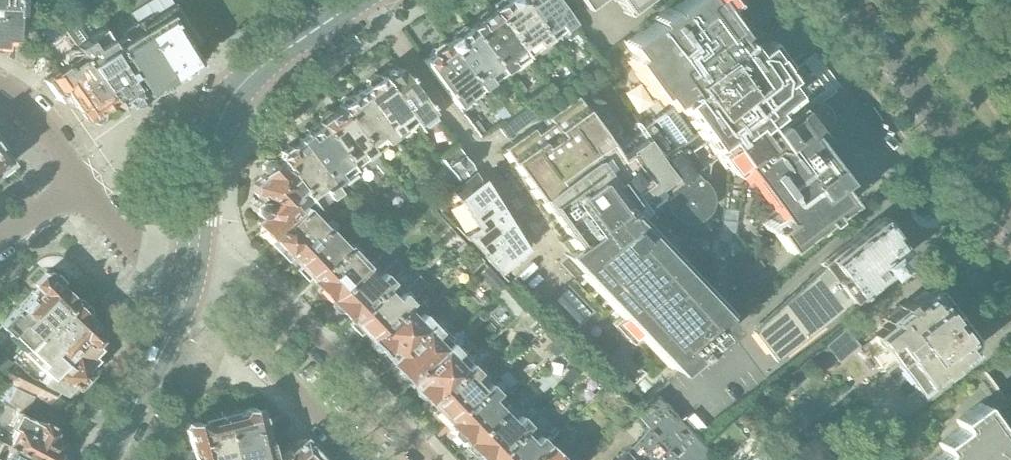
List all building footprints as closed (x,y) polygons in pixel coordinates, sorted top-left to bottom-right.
[(9,43),(10,43),(11,36),(16,36),(18,0),(0,0),(0,53),(9,43)] [(46,0),(34,0),(42,12),(50,6),(46,0)] [(549,38),(519,0),(500,0),(493,5),(490,10),(526,55),(549,38)] [(668,8),(654,19),(656,21),(626,43),(634,55),(630,58),(656,94),(660,92),(668,103),(683,92),(686,96),(622,144),(632,157),(611,172),(598,154),(611,144),(575,95),(511,144),(504,149),(568,236),(559,242),(567,253),(564,255),(679,374),(733,326),(723,315),(728,310),(655,235),(637,217),(648,209),(659,210),(661,199),(663,198),(667,204),(665,206),(670,213),(673,216),(674,217),(677,219),(680,221),(684,222),(687,222),(691,222),(693,221),(696,220),(699,219),(702,217),(705,215),(707,212),(708,209),(710,207),(711,203),(711,199),(711,196),(711,193),(709,189),(707,186),(702,179),(700,180),(696,174),(697,173),(708,174),(709,164),(718,157),(729,171),(740,163),(783,220),(771,228),(776,235),(785,249),(804,235),(832,215),(849,203),(851,202),(842,191),(848,187),(812,138),(806,142),(793,124),(802,117),(787,97),(797,90),(788,77),(792,73),(763,33),(758,37),(748,44),(745,39),(740,43),(735,36),(740,32),(716,0),(684,0),(670,11),(668,8)] [(549,38),(564,27),(571,21),(566,17),(554,0),(519,0),(549,38)] [(589,10),(591,14),(596,10),(600,7),(613,25),(646,0),(581,0),(589,10)] [(140,30),(170,79),(197,62),(163,9),(149,17),(153,23),(140,30)] [(526,55),(490,10),(486,10),(482,13),(478,16),(476,21),(470,26),(504,72),(514,64),(516,66),(519,66),(527,60),(527,56),(526,55)] [(127,106),(144,96),(144,95),(110,41),(107,37),(113,33),(105,21),(100,24),(104,30),(86,41),(74,24),(65,31),(79,51),(113,101),(116,106),(117,105),(118,107),(125,102),(127,106)] [(481,89),(504,72),(470,26),(469,26),(463,27),(456,32),(454,38),(446,43),(481,89)] [(170,79),(140,30),(126,39),(122,33),(110,41),(144,95),(145,94),(153,89),(154,89),(170,79)] [(30,65),(40,51),(40,50),(29,43),(16,40),(14,60),(28,64),(30,65)] [(481,89),(446,43),(441,44),(436,46),(433,50),(431,55),(423,60),(457,106),(481,89)] [(113,101),(79,51),(76,52),(71,52),(65,55),(65,60),(61,63),(63,66),(58,70),(48,76),(59,92),(62,89),(76,109),(78,108),(85,118),(87,119),(88,118),(89,120),(94,121),(100,117),(101,112),(99,110),(113,101)] [(384,80),(411,118),(420,131),(437,119),(416,91),(400,69),(384,80)] [(411,118),(384,80),(380,75),(374,75),(367,80),(366,86),(359,92),(391,133),(411,118)] [(526,90),(520,81),(514,85),(520,95),(526,90)] [(391,133),(359,92),(351,97),(348,97),(345,97),(342,99),(340,102),(340,105),(338,108),(369,150),(370,149),(391,133)] [(506,138),(536,116),(529,106),(499,128),(506,138)] [(369,150),(338,108),(333,112),(326,111),(319,116),(318,123),(319,124),(349,165),(361,156),(370,168),(375,165),(383,174),(387,170),(370,149),(369,150)] [(486,133),(477,120),(472,124),(481,136),(486,133)] [(351,167),(349,165),(319,124),(317,126),(315,123),(305,130),(308,133),(298,140),(300,142),(338,190),(343,186),(343,182),(339,176),(351,167)] [(316,206),(338,190),(300,142),(294,147),(288,146),(280,152),(278,157),(280,159),(312,200),(316,206)] [(456,181),(473,168),(457,146),(441,160),(450,173),(438,183),(444,190),(456,181)] [(7,168),(8,163),(0,151),(0,173),(7,168)] [(303,209),(312,200),(280,159),(276,163),(274,160),(267,160),(262,165),(262,171),(265,174),(253,185),(253,193),(259,199),(252,205),(252,210),(259,217),(255,221),(261,227),(260,233),(268,241),(303,209)] [(524,249),(476,172),(454,189),(461,198),(459,199),(475,223),(462,234),(497,270),(524,249)] [(432,200),(425,191),(419,195),(426,204),(432,200)] [(291,259),(322,228),(303,209),(268,241),(280,254),(284,251),(291,259)] [(399,224),(390,213),(384,218),(393,229),(399,224)] [(858,293),(869,284),(868,283),(884,271),(885,272),(894,266),(888,259),(903,248),(904,246),(904,243),(897,234),(894,232),(894,229),(888,219),(883,217),(879,220),(878,219),(820,263),(822,267),(750,330),(774,360),(859,295),(858,293)] [(309,277),(311,279),(344,247),(332,235),(330,233),(339,226),(331,219),(324,227),(323,226),(322,228),(291,259),(299,267),(296,269),(307,280),(309,277)] [(374,246),(365,238),(359,242),(368,250),(374,246)] [(330,299),(365,265),(346,245),(344,247),(311,279),(319,287),(318,292),(324,298),(329,298),(330,299)] [(483,261),(472,250),(461,260),(472,272),(483,261)] [(350,320),(389,281),(408,264),(405,260),(397,267),(393,263),(381,273),(370,261),(365,265),(330,299),(332,301),(331,306),(337,312),(342,311),(350,320)] [(13,334),(26,347),(73,299),(60,286),(60,280),(53,273),(47,273),(35,285),(37,287),(31,293),(0,325),(11,336),(13,334)] [(369,339),(408,302),(389,281),(350,320),(351,321),(349,324),(359,335),(361,332),(369,339)] [(896,365),(959,315),(940,291),(933,290),(925,296),(922,292),(910,301),(911,302),(887,320),(889,323),(873,335),(875,338),(875,339),(876,341),(877,343),(879,345),(881,345),(882,345),(896,365)] [(525,307),(511,292),(501,302),(512,313),(511,314),(515,317),(525,307)] [(73,299),(26,347),(26,348),(22,352),(46,375),(39,382),(63,393),(72,384),(75,387),(89,373),(85,368),(95,358),(91,355),(98,348),(90,340),(98,331),(98,327),(87,317),(90,314),(90,308),(80,298),(75,298),(73,299)] [(382,353),(389,360),(427,322),(408,302),(369,339),(370,341),(370,343),(371,347),(374,350),(378,352),(382,353)] [(409,382),(447,343),(431,326),(447,311),(444,307),(427,322),(389,360),(396,368),(396,373),(402,380),(408,380),(409,382)] [(959,315),(896,365),(907,379),(917,393),(977,347),(978,340),(967,326),(959,315)] [(537,335),(545,327),(538,320),(531,328),(537,335)] [(423,400),(427,401),(467,364),(456,353),(464,343),(462,341),(462,337),(468,332),(464,328),(447,343),(409,382),(416,388),(416,391),(417,395),(420,398),(423,400)] [(839,362),(859,345),(844,328),(825,345),(821,349),(826,356),(831,353),(839,362)] [(555,356),(564,347),(556,339),(547,348),(555,356)] [(0,352),(0,374),(11,363),(0,352)] [(447,422),(486,384),(467,364),(427,401),(436,409),(433,412),(443,423),(446,420),(447,422)] [(0,376),(0,380),(4,382),(11,374),(5,371),(0,376)] [(11,374),(4,382),(7,383),(10,385),(18,377),(11,374)] [(18,377),(10,385),(17,388),(24,381),(18,377)] [(592,399),(603,388),(593,378),(582,390),(592,399)] [(330,390),(320,380),(314,386),(324,396),(330,390)] [(24,381),(17,388),(23,392),(31,384),(24,381)] [(33,397),(30,395),(23,392),(17,388),(10,385),(7,383),(0,391),(0,405),(3,400),(22,410),(24,408),(26,409),(33,397)] [(31,384),(23,392),(30,395),(38,387),(31,384)] [(465,440),(467,442),(506,405),(486,384),(447,422),(455,430),(455,435),(461,441),(465,440)] [(38,387),(30,395),(33,397),(36,398),(44,390),(38,387)] [(44,390),(36,398),(43,401),(51,393),(44,390)] [(51,393),(43,401),(49,405),(57,397),(51,393)] [(705,446),(699,439),(656,395),(636,414),(650,429),(627,452),(625,450),(623,452),(631,459),(718,459),(705,446)] [(981,403),(956,421),(961,428),(942,442),(941,444),(941,447),(943,449),(943,451),(942,453),(932,459),(1010,459),(1010,443),(981,403)] [(484,459),(488,459),(525,425),(506,405),(467,442),(469,444),(468,449),(474,455),(478,454),(484,459)] [(269,450),(267,443),(259,411),(254,408),(246,410),(242,415),(223,420),(232,459),(271,459),(269,450)] [(531,419),(538,412),(535,409),(528,416),(531,419)] [(37,459),(57,459),(60,455),(59,450),(62,445),(61,441),(62,436),(55,432),(53,427),(49,425),(50,424),(47,423),(47,424),(43,422),(38,423),(18,412),(11,424),(14,426),(5,443),(37,459)] [(223,420),(203,425),(198,422),(190,424),(186,429),(191,450),(193,459),(232,459),(223,420)] [(305,441),(300,441),(300,435),(288,423),(288,424),(288,423),(273,441),(273,443),(274,449),(269,450),(271,459),(324,459),(305,441)] [(545,445),(525,425),(488,459),(530,459),(545,445)] [(5,443),(2,441),(0,444),(0,459),(37,459),(5,443)] [(593,454),(584,444),(574,454),(579,459),(587,459),(593,454)] [(530,459),(559,459),(545,445),(530,459)] [(191,450),(182,452),(184,459),(193,459),(191,450)] [(623,452),(615,459),(631,459),(623,452)]
